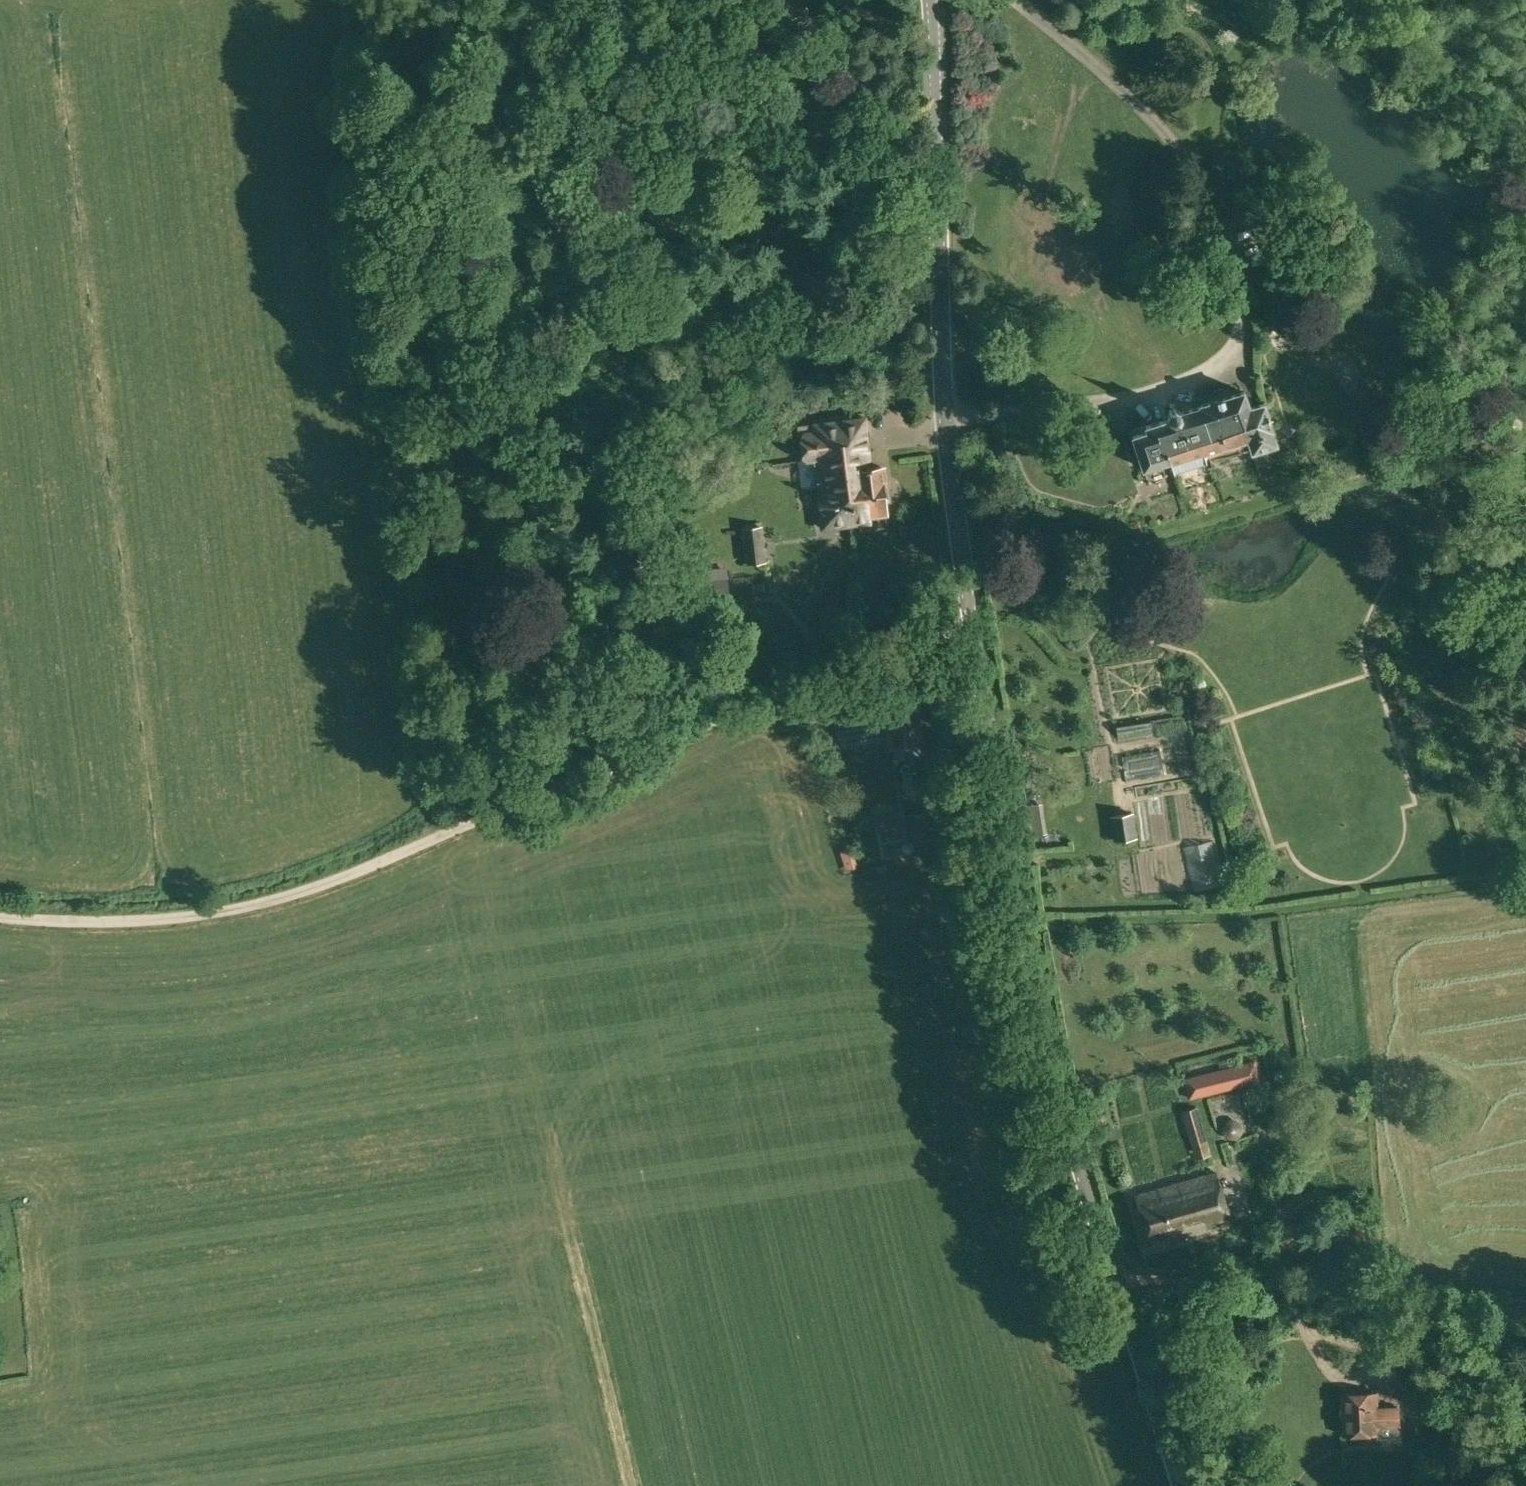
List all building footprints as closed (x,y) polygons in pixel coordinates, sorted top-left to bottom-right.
[(1133,434),(1144,467),(1172,458),(1174,465),(1204,456),(1202,451),(1209,449),(1248,437),(1252,450),(1276,442),(1272,429),(1273,428),(1264,401),(1250,406),(1245,390),(1235,393),(1201,403),(1202,404),(1196,406),(1180,411),(1179,410),(1176,408),(1171,409),(1168,414),(1169,417),(1160,420),(1146,424),(1147,430),(1133,434)] [(816,434),(801,436),(804,458),(814,457),(816,472),(822,525),(853,521),(871,519),(870,513),(886,511),(885,497),(890,497),(886,464),(872,466),(865,415),(814,421),(815,421),(816,434)] [(815,421),(798,423),(800,436),(801,436),(816,434),(815,421)] [(742,528),(743,532),(746,562),(766,560),(762,526),(742,528)] [(753,593),(764,592),(763,583),(752,584),(753,593)] [(885,712),(890,735),(893,749),(922,744),(914,695),(883,700),(885,712)] [(890,735),(885,712),(852,718),(856,744),(881,740),(881,736),(890,735)] [(1173,778),(1172,765),(1137,766),(1137,779),(1173,778)] [(1131,813),(1110,816),(1114,839),(1135,836),(1131,813)] [(1183,1078),(1189,1100),(1262,1082),(1258,1060),(1183,1078)] [(1136,1194),(1150,1244),(1231,1221),(1217,1171),(1136,1194)] [(1341,1393),(1342,1434),(1378,1433),(1378,1425),(1399,1425),(1398,1406),(1378,1406),(1378,1392),(1341,1393)]
